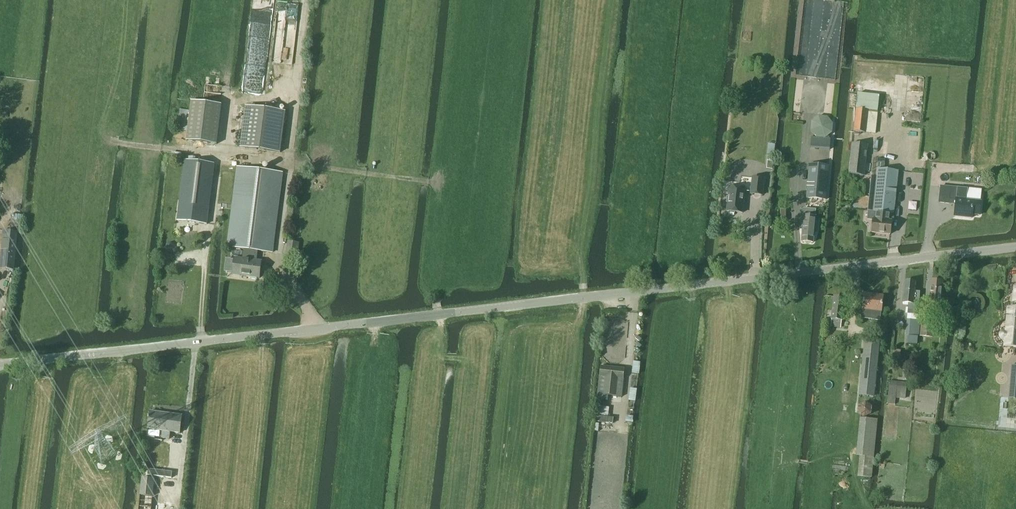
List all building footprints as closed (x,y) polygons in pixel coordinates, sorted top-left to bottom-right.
[(853,131),(853,132),(865,133),(875,134),(879,96),(857,94),(856,109),(855,109),(855,112),(853,131)] [(192,101),(187,142),(217,145),(222,104),(192,101)] [(245,106),(240,148),(281,153),(286,111),(245,106)] [(811,137),(810,148),(819,149),(820,138),(826,138),(832,133),(833,124),(827,117),(818,116),(811,122),(810,131),(815,137),(811,137)] [(852,143),(848,174),(863,175),(867,145),(852,143)] [(184,160),(177,221),(198,223),(206,224),(214,164),(205,163),(184,160)] [(808,174),(806,198),(819,199),(826,200),(827,184),(827,176),(828,165),(809,164),(808,174)] [(230,232),(228,247),(243,249),(242,259),(234,258),(232,275),(259,278),(261,261),(255,260),(256,250),(272,253),(282,173),(248,169),(238,167),(230,232)] [(877,169),(872,212),(876,213),(889,214),(893,214),(898,171),(877,169)] [(752,177),(750,194),(762,195),(764,179),(752,177)] [(742,211),(745,186),(739,185),(739,187),(729,186),(728,195),(726,195),(726,201),(727,201),(726,210),(729,210),(728,211),(734,212),(734,211),(742,211)] [(950,188),(949,199),(956,200),(954,216),(971,218),(972,214),(979,215),(980,201),(966,199),(967,197),(967,189),(957,188),(950,187),(950,188)] [(800,223),(799,228),(803,228),(801,242),(813,243),(814,230),(817,230),(818,222),(814,222),(815,217),(816,209),(805,208),(803,209),(802,209),(801,210),(801,211),(801,212),(801,213),(802,215),(803,215),(804,216),(803,224),(800,223)] [(873,219),(871,233),(890,234),(891,221),(888,221),(889,214),(876,213),(876,220),(873,219)] [(0,247),(0,270),(13,271),(17,233),(1,231),(0,247)] [(288,242),(287,255),(290,256),(297,257),(298,243),(297,243),(292,242),(289,242),(288,242)] [(931,280),(929,304),(936,304),(940,304),(942,281),(931,280)] [(904,281),(902,303),(908,303),(907,309),(918,310),(920,292),(914,291),(915,282),(904,281)] [(1000,336),(1001,338),(1003,340),(1004,340),(1005,340),(1004,347),(1015,348),(1015,287),(1014,287),(1012,308),(1008,308),(1006,323),(1006,324),(1006,331),(1005,331),(1003,331),(1001,332),(1000,334),(1000,336)] [(862,310),(862,316),(880,319),(881,312),(883,296),(864,293),(862,310)] [(834,297),(830,326),(840,327),(844,298),(834,297)] [(907,319),(906,336),(907,336),(906,344),(917,345),(917,337),(918,337),(919,326),(920,326),(920,320),(907,319)] [(921,323),(919,336),(932,337),(934,324),(921,323)] [(865,339),(859,395),(874,396),(879,341),(865,339)] [(892,360),(899,361),(900,350),(893,349),(892,360)] [(600,378),(597,400),(607,401),(608,396),(616,397),(621,397),(624,379),(625,369),(601,367),(600,377),(600,378)] [(889,381),(887,404),(895,405),(896,398),(905,399),(907,382),(889,381)] [(858,405),(857,413),(864,418),(871,415),(872,406),(865,402),(858,405)] [(149,419),(147,429),(162,431),(161,437),(169,438),(170,432),(179,433),(182,415),(150,411),(149,417),(148,416),(148,419),(149,419)] [(860,417),(855,455),(860,456),(857,476),(871,478),(878,419),(860,417)]
